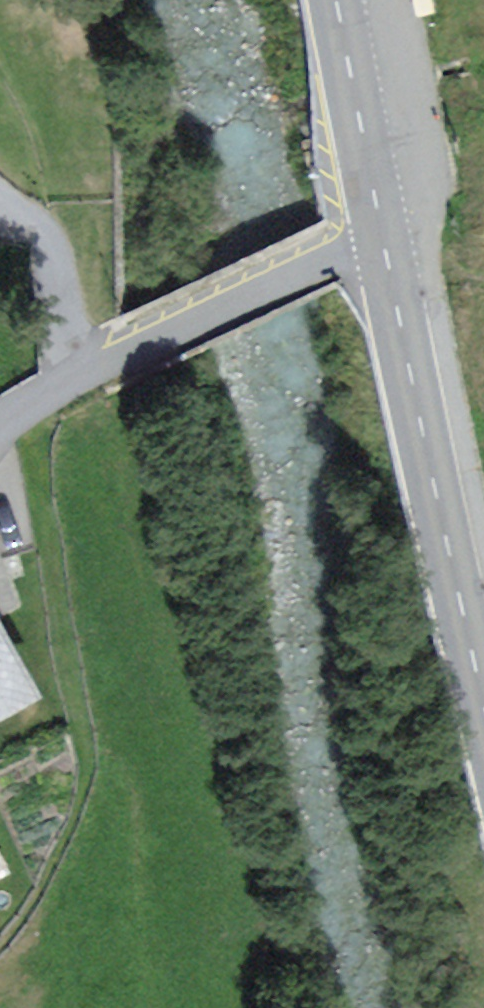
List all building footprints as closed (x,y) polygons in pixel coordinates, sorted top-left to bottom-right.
[(0,625),(0,719),(40,696),(0,625)] [(0,758),(0,792),(23,841),(63,822),(48,790),(50,788),(30,744),(0,758)]
